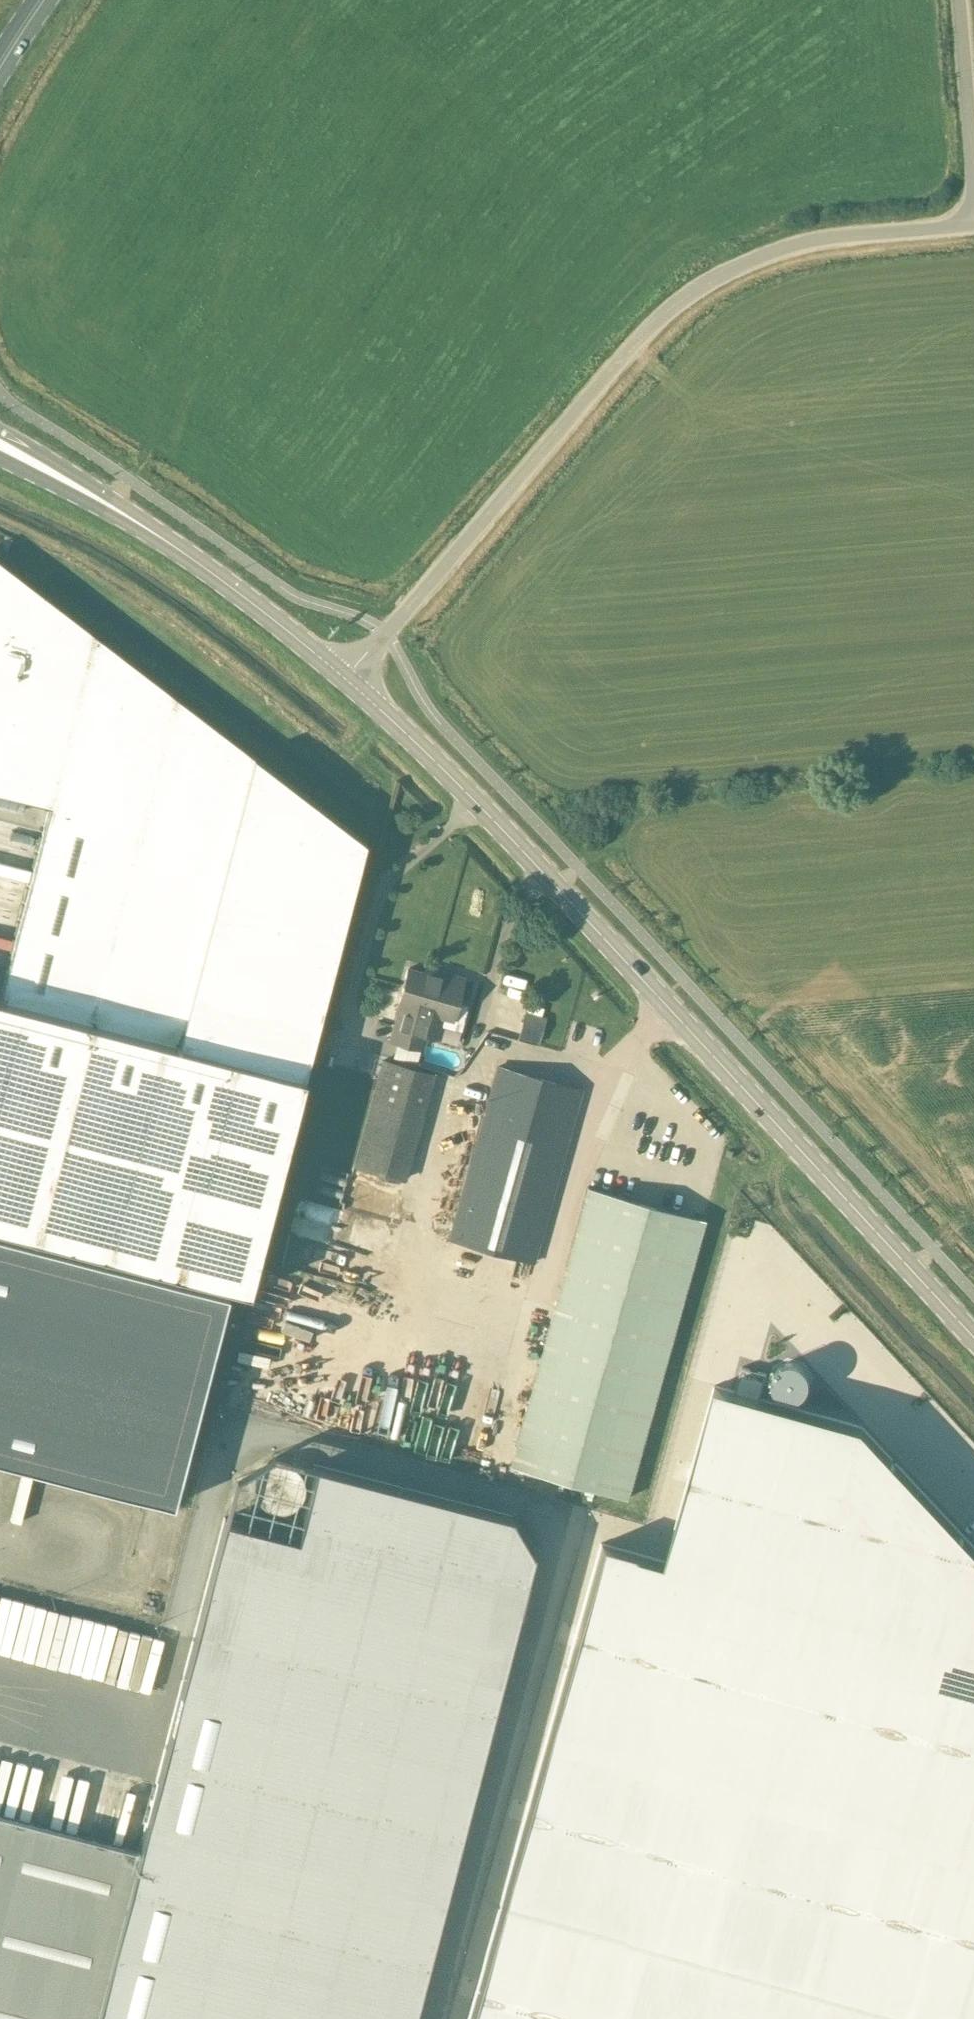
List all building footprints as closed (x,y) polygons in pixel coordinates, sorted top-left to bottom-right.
[(243,1290),(364,841),(0,560),(0,794),(48,807),(0,991),(0,1226),(243,1290)] [(424,1034),(438,1038),(445,1017),(452,1019),(464,979),(439,972),(437,977),(408,969),(395,1011),(398,1012),(390,1041),(420,1050),(424,1034)] [(517,1036),(539,1042),(547,1015),(525,1009),(517,1036)] [(353,1164),(352,1166),(354,1167),(402,1180),(431,1075),(381,1062),(353,1164)] [(534,1263),(581,1091),(495,1067),(448,1239),(534,1263)] [(587,1187),(510,1466),(627,1498),(704,1219),(587,1187)] [(172,1504),(177,1484),(227,1294),(0,1235),(0,1460),(172,1504)] [(765,1375),(761,1397),(803,1405),(811,1365),(777,1359),(774,1377),(765,1375)] [(501,1900),(926,2018),(973,2018),(973,1545),(862,1426),(748,1395),(754,1374),(720,1365),(714,1385),(665,1561),(601,1543),(501,1900)] [(140,1850),(0,1813),(0,2018),(411,2018),(532,1554),(512,1518),(316,1467),(296,1540),(226,1522),(140,1850)] [(136,1625),(0,1593),(0,1649),(57,1662),(56,1663),(75,1667),(82,1666),(83,1660),(97,1658),(88,1656),(90,1648),(108,1645),(110,1645),(130,1642),(132,1643),(136,1625)] [(468,2018),(926,2018),(501,1900),(468,2018)]
